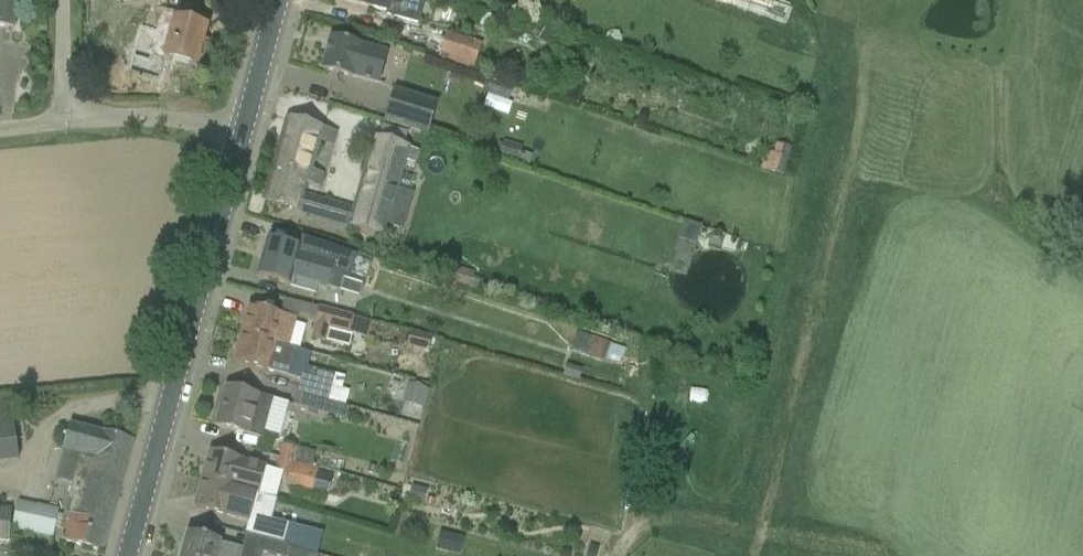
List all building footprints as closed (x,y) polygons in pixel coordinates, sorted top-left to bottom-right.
[(14,29),(15,0),(0,0),(0,28),(14,29)] [(344,1),(388,14),(387,16),(419,26),(426,0),(344,0),(344,1)] [(506,19),(485,12),(480,28),(501,35),(506,19)] [(140,25),(133,51),(197,68),(208,26),(173,17),(168,33),(140,25)] [(473,73),(483,45),(433,27),(423,56),(473,73)] [(565,39),(549,29),(541,43),(557,53),(565,39)] [(389,55),(364,48),(332,39),(323,70),(380,86),(389,55)] [(162,60),(134,53),(129,73),(158,81),(163,64),(162,60)] [(429,136),(439,104),(396,90),(386,122),(429,136)] [(314,171),(325,131),(288,121),(265,203),(324,221),(329,202),(306,195),(309,185),(321,188),(325,175),(314,171)] [(407,162),(411,149),(373,138),(348,228),(386,239),(407,162)] [(532,156),(522,153),(523,149),(504,143),(500,157),(529,167),(532,156)] [(411,149),(407,162),(416,165),(420,152),(411,149)] [(789,159),(774,154),(765,152),(760,169),(784,177),(789,159)] [(685,220),(678,238),(696,245),(703,228),(685,220)] [(293,247),(268,240),(263,259),(276,264),(275,267),(292,272),(292,270),(316,278),(317,275),(341,281),(345,270),(291,254),(293,247)] [(338,292),(340,292),(343,282),(317,275),(316,278),(292,270),(292,272),(275,267),(276,264),(263,259),(258,277),(316,295),(318,288),(338,293),(338,292)] [(342,311),(354,314),(358,297),(346,294),(342,311)] [(278,345),(290,348),(298,320),(250,307),(243,333),(278,345)] [(349,332),(353,318),(353,317),(321,308),(312,341),(326,345),(331,327),(349,332)] [(278,345),(243,333),(235,363),(286,377),(294,349),(290,348),(278,345)] [(577,335),(571,352),(605,363),(607,356),(622,361),(626,352),(577,335)] [(304,368),(297,394),(329,402),(336,376),(304,368)] [(415,387),(409,406),(422,410),(428,392),(428,391),(415,387)] [(274,401),(254,395),(228,388),(217,428),(263,440),(274,401)] [(294,406),(325,415),(329,402),(297,394),(294,406)] [(24,458),(15,400),(0,402),(0,462),(24,458)] [(109,525),(131,442),(70,426),(63,450),(81,455),(68,506),(86,510),(83,520),(109,525)] [(280,460),(292,464),(297,449),(284,445),(280,460)] [(315,453),(299,449),(296,462),(311,466),(315,453)] [(267,469),(250,464),(210,453),(201,485),(236,495),(238,490),(254,494),(260,496),(267,469)] [(316,471),(292,464),(280,460),(277,471),(289,475),(286,487),(309,494),(316,471)] [(246,522),(254,494),(238,490),(236,495),(201,485),(195,509),(246,522)] [(428,491),(412,487),(408,501),(424,505),(428,491)] [(53,538),(56,529),(59,516),(60,510),(39,506),(21,501),(20,504),(13,530),(53,539),(53,538)] [(102,552),(109,525),(83,520),(86,510),(68,506),(61,531),(64,532),(62,542),(102,552)] [(10,543),(12,510),(0,509),(0,543),(10,543)] [(285,545),(290,526),(256,517),(251,536),(285,545)] [(436,551),(448,554),(453,536),(440,533),(436,551)] [(188,534),(182,555),(239,555),(241,548),(231,546),(188,534)] [(255,551),(272,555),(286,555),(288,547),(281,546),(259,539),(255,551)]
